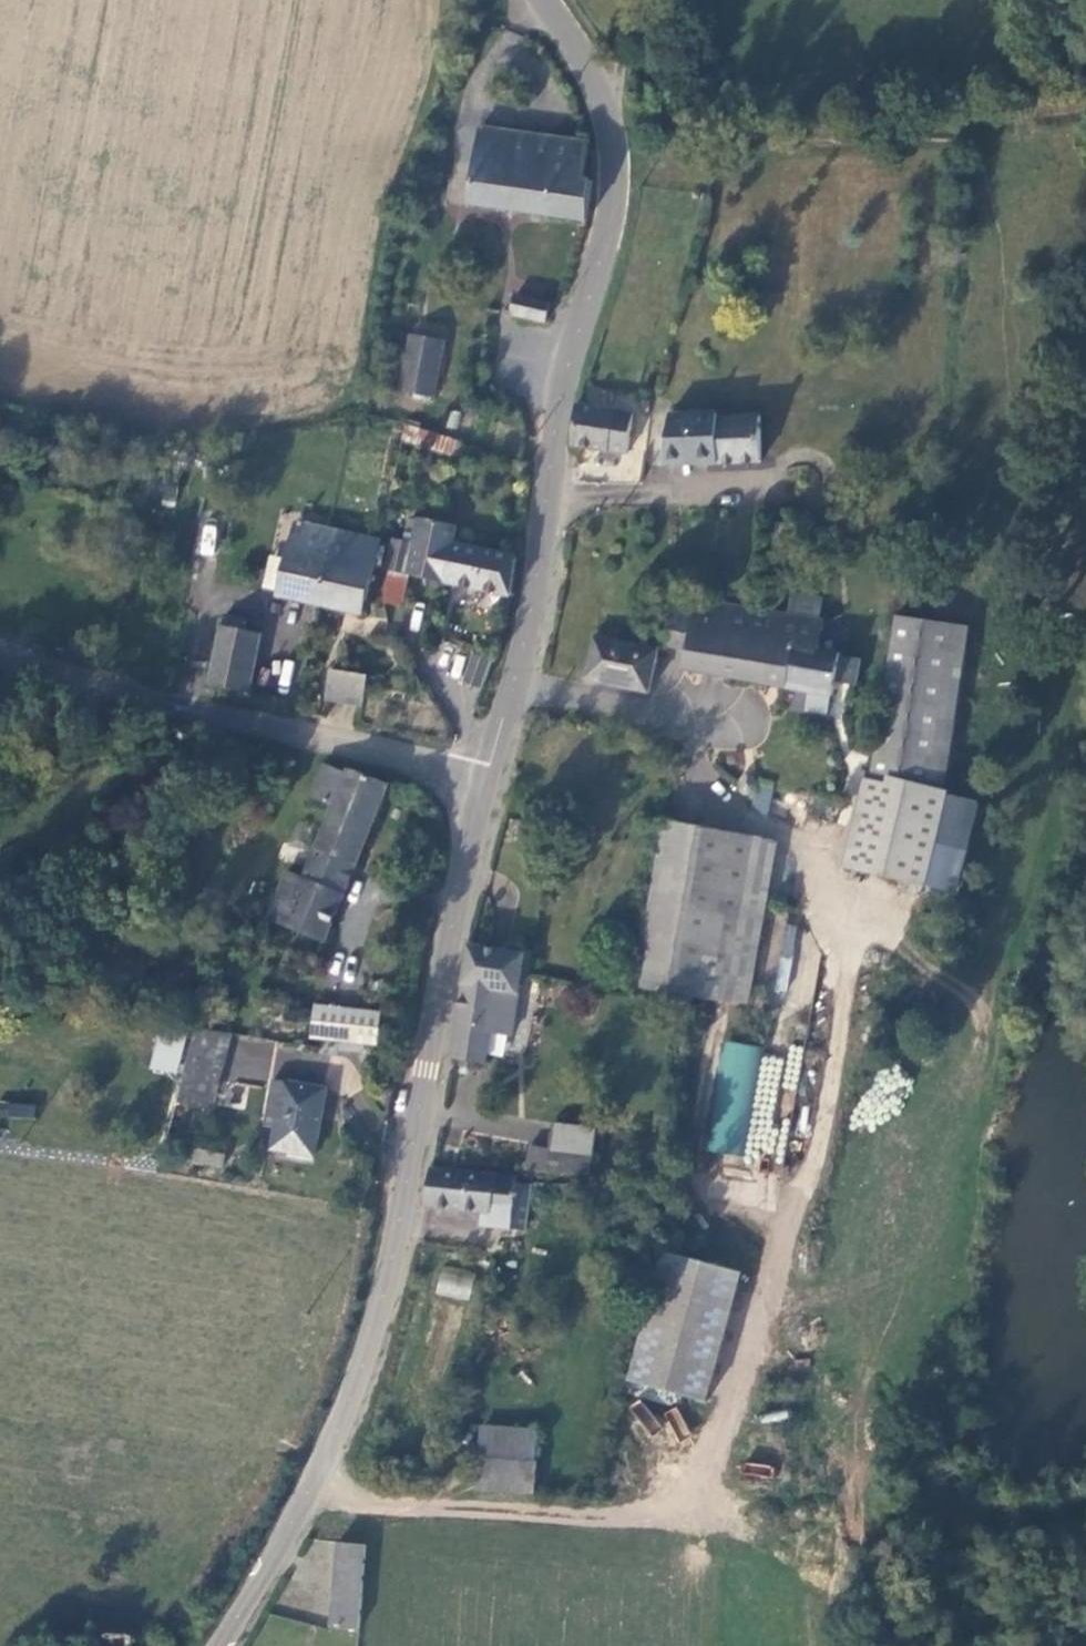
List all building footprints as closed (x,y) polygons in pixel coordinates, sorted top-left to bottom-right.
[(472,203),(588,220),(593,180),(587,180),(591,143),(483,128),(472,203)] [(551,305),(519,298),(514,316),(547,322),(551,305)] [(447,343),(414,336),(405,386),(437,394),(447,343)] [(629,461),(637,422),(629,420),(580,412),(572,438),(569,456),(609,461),(610,459),(629,461)] [(678,419),(676,429),(724,434),(726,426),(727,421),(678,419)] [(766,469),(766,460),(769,421),(726,426),(724,434),(676,429),(671,470),(766,469)] [(460,456),(464,443),(411,424),(408,439),(460,456)] [(398,539),(397,543),(394,574),(389,589),(389,603),(405,604),(415,576),(449,583),(458,544),(460,528),(424,519),(421,535),(410,534),(410,540),(398,539)] [(284,593),(326,603),(343,531),(301,521),(284,593)] [(201,524),(200,552),(214,552),(215,525),(201,524)] [(367,613),(384,540),(343,531),(326,603),(367,613)] [(449,583),(512,596),(517,557),(458,544),(449,583)] [(819,649),(824,624),(792,618),(700,605),(688,668),(778,684),(834,694),(836,679),(856,682),(861,656),(819,649)] [(941,791),(968,626),(898,614),(874,758),(890,760),(886,781),(859,776),(843,872),(960,891),(975,797),(941,791)] [(249,618),(229,615),(213,686),(251,694),(264,634),(247,630),(249,618)] [(650,696),(658,653),(595,641),(588,683),(650,696)] [(480,688),(490,658),(468,651),(459,681),(480,688)] [(369,678),(335,671),(330,699),(364,706),(369,678)] [(858,698),(834,694),(778,684),(762,786),(814,796),(819,772),(844,775),(858,698)] [(391,795),(324,773),(309,804),(338,816),(308,888),(287,881),(268,928),(324,950),(391,795)] [(639,988),(713,1000),(739,837),(667,827),(639,988)] [(766,841),(739,837),(713,1000),(740,1004),(766,841)] [(534,963),(478,953),(458,1063),(490,1069),(496,1038),(518,1041),(534,963)] [(341,1015),(336,1044),(388,1050),(390,1021),(341,1015)] [(161,1074),(185,1081),(195,1042),(170,1036),(161,1074)] [(196,1089),(191,1110),(217,1117),(223,1085),(229,1087),(237,1045),(208,1038),(196,1089)] [(746,1155),(757,1044),(718,1041),(708,1151),(746,1155)] [(293,1084),(281,1148),(322,1156),(334,1091),(293,1084)] [(196,1089),(188,1086),(183,1107),(191,1110),(196,1089)] [(34,1119),(35,1104),(0,1103),(0,1118),(34,1119)] [(561,1129),(558,1155),(586,1158),(588,1133),(561,1129)] [(522,1207),(538,1207),(538,1188),(526,1187),(524,1180),(445,1171),(438,1211),(520,1220),(522,1207)] [(660,1250),(627,1381),(686,1395),(685,1400),(707,1406),(741,1270),(660,1250)] [(440,1266),(435,1295),(469,1300),(473,1271),(440,1266)] [(650,1435),(661,1426),(641,1401),(629,1410),(650,1435)] [(673,1443),(691,1436),(678,1406),(660,1413),(673,1443)] [(742,1474),(770,1479),(772,1467),(744,1462),(742,1474)] [(485,1463),(483,1490),(541,1495),(543,1465),(485,1463)] [(337,1630),(366,1634),(377,1553),(350,1548),(337,1630)]
